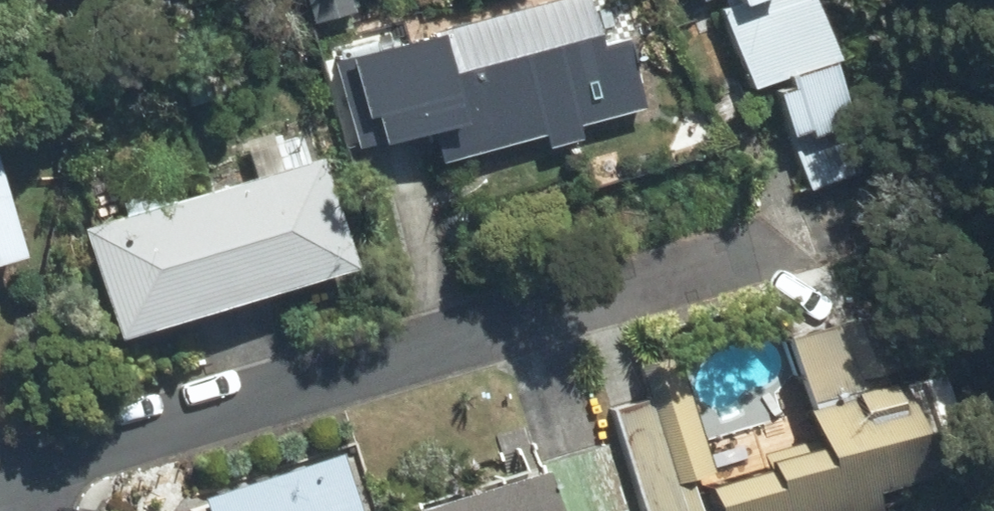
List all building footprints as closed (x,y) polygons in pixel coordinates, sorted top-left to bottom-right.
[(373,53),(394,132),(443,119),(452,153),(642,103),(626,44),(605,49),(592,0),(570,0),(373,53)] [(742,4),(728,9),(757,87),(770,82),(808,185),(869,163),(809,0),(741,0),(742,4)] [(328,161),(98,227),(129,333),(359,266),(328,161)] [(24,255),(0,164),(0,261),(24,255)] [(790,346),(819,438),(767,454),(771,468),(720,484),(729,510),(842,510),(885,498),(879,482),(941,462),(895,314),(790,346)] [(698,399),(665,410),(688,481),(721,471),(698,399)] [(216,500),(220,510),(364,510),(348,459),(216,500)] [(441,510),(559,510),(549,478),(441,510)]
